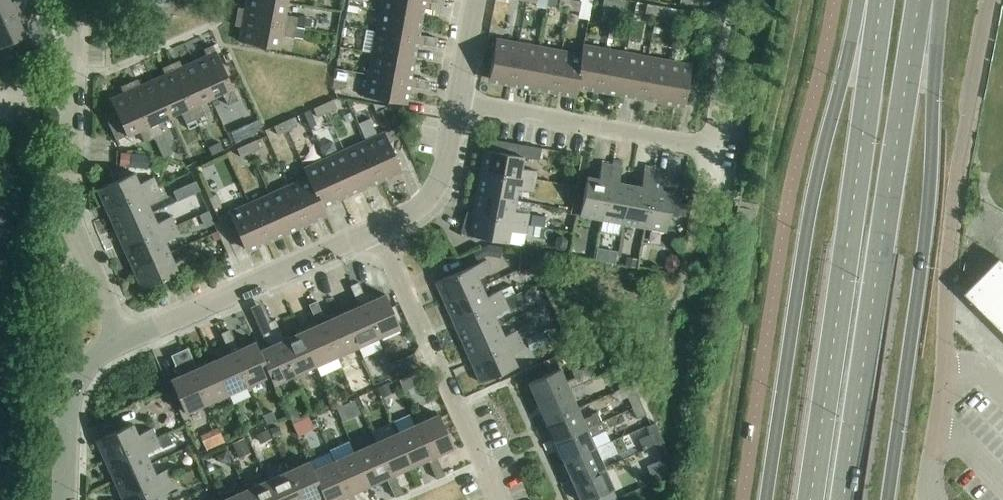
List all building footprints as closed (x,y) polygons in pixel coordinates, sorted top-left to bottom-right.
[(30,8),(26,0),(23,0),(11,5),(9,0),(0,0),(0,22),(30,8)] [(237,17),(296,28),(298,18),(285,15),(287,3),(270,0),(246,0),(244,9),(239,8),(237,17)] [(379,11),(419,18),(422,2),(443,5),(444,1),(439,0),(381,0),(379,11)] [(566,9),(568,0),(555,0),(554,7),(566,9)] [(566,9),(579,12),(579,9),(589,11),(591,0),(581,0),(581,2),(578,2),(569,0),(568,0),(566,9)] [(613,8),(623,10),(625,0),(623,0),(614,0),(613,8)] [(645,14),(655,16),(657,6),(646,4),(645,14)] [(348,6),(347,12),(356,14),(358,8),(348,6)] [(657,6),(655,16),(666,18),(668,8),(657,6)] [(0,22),(0,61),(16,54),(11,43),(25,36),(20,24),(34,18),(30,8),(0,22)] [(676,20),(687,22),(689,12),(678,10),(676,20)] [(379,11),(375,32),(436,43),(437,39),(416,35),(419,18),(379,11)] [(311,28),(312,19),(300,16),(298,26),(311,28)] [(296,28),(237,17),(236,25),(241,26),(238,42),(279,49),(281,36),(294,38),(296,28)] [(375,32),(371,54),(411,61),(414,44),(435,48),(436,43),(375,32)] [(488,79),(510,83),(518,43),(495,39),(488,79)] [(510,83),(532,87),(539,47),(518,43),(510,83)] [(578,85),(599,89),(606,50),(582,45),(581,55),(582,55),(576,85),(578,85)] [(206,56),(194,61),(211,98),(222,93),(227,105),(238,101),(213,47),(204,51),(206,56)] [(532,87),(554,91),(561,51),(539,47),(532,87)] [(599,89),(620,93),(627,54),(606,50),(599,89)] [(576,95),(578,85),(576,85),(582,55),(581,55),(561,51),(554,91),(576,95)] [(371,54),(368,75),(428,86),(429,81),(408,77),(411,61),(371,54)] [(620,93),(641,97),(648,57),(627,54),(620,93)] [(641,97),(662,101),(669,61),(648,57),(641,97)] [(180,62),(171,66),(195,120),(205,115),(199,103),(211,98),(194,61),(182,67),(180,62)] [(669,61),(662,101),(684,105),(691,65),(669,61)] [(165,74),(152,80),(169,117),(180,112),(186,124),(195,120),(171,66),(163,70),(165,74)] [(428,86),(368,75),(363,97),(403,104),(406,87),(427,90),(428,86)] [(138,81),(130,84),(154,138),(163,134),(158,122),(169,117),(152,80),(140,85),(138,81)] [(154,138),(130,84),(121,88),(123,93),(110,99),(116,113),(106,118),(116,140),(127,136),(139,131),(144,143),(154,138)] [(333,100),(323,105),(327,113),(336,109),(333,100)] [(332,125),(327,113),(323,105),(313,109),(322,130),(332,125)] [(388,107),(373,105),(375,113),(386,108),(388,107)] [(375,113),(382,128),(393,122),(386,108),(375,113)] [(293,118),(283,122),(287,131),(297,127),(293,118)] [(370,119),(358,124),(366,141),(377,136),(370,119)] [(195,120),(186,124),(188,130),(197,126),(195,120)] [(235,143),(257,134),(252,122),(230,132),(235,143)] [(287,131),(283,122),(274,127),(277,135),(287,131)] [(366,141),(365,141),(381,178),(401,169),(389,143),(398,139),(394,129),(385,133),(384,133),(377,136),(366,141)] [(256,140),(246,144),(250,153),(260,149),(256,140)] [(396,144),(404,166),(413,162),(406,140),(396,144)] [(365,141),(345,150),(361,187),(381,178),(365,141)] [(220,142),(208,148),(211,156),(223,150),(220,142)] [(484,150),(480,172),(535,182),(536,172),(521,169),(523,158),(539,161),(541,149),(505,142),(503,153),(484,150)] [(250,153),(246,144),(237,149),(241,158),(250,153)] [(345,150),(325,159),(342,195),(361,187),(345,150)] [(121,153),(120,167),(131,168),(132,154),(121,153)] [(303,169),(307,178),(309,177),(320,205),(322,204),(342,195),(325,159),(303,169)] [(579,217),(601,221),(611,166),(601,164),(598,180),(586,177),(579,217)] [(601,221),(622,225),(629,185),(618,183),(621,168),(612,166),(611,166),(601,221)] [(480,172),(476,193),(515,200),(517,189),(533,192),(535,182),(480,172)] [(622,225),(644,228),(654,173),(643,172),(641,187),(629,185),(622,225)] [(97,189),(106,210),(157,187),(153,177),(138,184),(134,173),(97,189)] [(654,173),(644,228),(665,232),(669,215),(676,217),(680,195),(661,191),(664,175),(654,173)] [(307,178),(289,186),(305,222),(326,213),(322,204),(320,205),(309,177),(307,178)] [(195,181),(185,186),(189,195),(199,191),(195,181)] [(289,186),(269,195),(285,231),(305,222),(289,186)] [(106,210),(115,229),(151,213),(147,203),(162,196),(157,187),(106,210)] [(476,193),(472,214),(527,224),(529,214),(513,211),(515,200),(476,193)] [(269,195),(249,204),(265,240),(285,231),(269,195)] [(265,240),(249,204),(228,213),(228,214),(218,218),(222,227),(232,222),(244,249),(265,240)] [(472,214),(466,212),(460,236),(461,236),(462,234),(468,236),(507,243),(509,231),(525,234),(527,224),(472,214)] [(115,229),(124,249),(175,226),(171,217),(156,223),(151,213),(115,229)] [(532,215),(531,225),(536,226),(540,227),(544,227),(545,217),(532,215)] [(527,224),(525,234),(538,237),(540,227),(536,226),(531,225),(527,224)] [(124,249),(133,269),(169,253),(165,242),(179,236),(175,226),(124,249)] [(488,245),(473,253),(477,261),(488,256),(500,259),(502,248),(488,245)] [(609,250),(607,261),(614,262),(616,251),(609,250)] [(169,253),(133,269),(142,289),(193,266),(188,256),(174,263),(169,253)] [(667,258),(665,267),(668,272),(673,273),(677,270),(679,260),(676,256),(671,255),(667,258)] [(627,257),(625,265),(636,267),(638,259),(627,257)] [(970,296),(1002,329),(1002,260),(1001,258),(966,292),(970,296)] [(435,283),(444,303),(481,287),(476,277),(491,270),(486,260),(435,283)] [(350,286),(354,296),(362,293),(358,283),(350,286)] [(444,303),(453,323),(504,300),(504,299),(515,294),(511,286),(485,297),(481,287),(444,303)] [(506,299),(511,310),(527,303),(522,292),(506,299)] [(363,305),(378,338),(400,328),(385,295),(375,299),(375,297),(362,293),(354,296),(359,306),(363,305)] [(453,323),(462,343),(498,326),(494,316),(508,309),(504,300),(453,323)] [(308,305),(313,315),(321,312),(317,301),(308,305)] [(342,314),(357,347),(378,338),(363,305),(359,306),(342,314)] [(321,323),(336,356),(357,347),(342,314),(325,321),(321,312),(313,315),(317,325),(321,323)] [(259,351),(269,376),(273,385),(295,375),(280,342),(276,344),(271,334),(279,330),(275,320),(259,327),(268,347),(259,351)] [(301,332),(315,366),(336,356),(321,323),(317,325),(301,332)] [(462,343),(471,362),(522,340),(521,339),(538,331),(535,323),(503,337),(498,326),(462,343)] [(221,334),(225,344),(233,340),(229,330),(221,334)] [(280,342),(295,375),(315,366),(301,332),(284,340),(279,330),(271,334),(276,344),(280,342)] [(524,339),(528,348),(539,344),(535,334),(524,339)] [(225,344),(229,354),(234,352),(249,385),(269,376),(259,351),(255,342),(238,350),(233,340),(225,344)] [(522,340),(471,362),(480,383),(516,366),(511,355),(526,349),(522,340)] [(184,363),(192,359),(187,349),(171,356),(180,376),(170,380),(185,413),(207,403),(192,370),(188,372),(184,363)] [(234,352),(229,354),(213,361),(228,394),(249,385),(234,352)] [(390,365),(395,376),(419,366),(414,354),(390,365)] [(610,358),(614,369),(624,365),(619,354),(610,358)] [(196,369),(192,359),(184,363),(188,372),(192,370),(207,403),(228,394),(213,361),(196,369)] [(624,365),(614,369),(619,380),(629,376),(624,365)] [(528,383),(537,404),(581,384),(582,384),(593,379),(587,366),(572,373),(574,378),(565,382),(560,369),(528,383)] [(416,374),(399,381),(404,392),(421,384),(416,374)] [(392,394),(388,384),(377,388),(382,399),(392,394)] [(537,404),(546,423),(578,409),(573,398),(585,392),(582,384),(581,384),(537,404)] [(627,397),(632,408),(641,404),(636,393),(627,397)] [(641,404),(632,408),(637,419),(646,415),(641,404)] [(546,423),(554,443),(601,422),(597,412),(591,415),(592,416),(583,420),(578,409),(546,423)] [(438,415),(416,425),(431,458),(435,456),(453,448),(438,415)] [(554,443),(563,463),(595,448),(590,437),(605,431),(601,422),(554,443)] [(95,441),(105,461),(156,438),(152,429),(137,435),(132,424),(95,441)] [(416,425),(396,434),(411,467),(427,459),(432,470),(440,466),(435,456),(431,458),(416,425)] [(282,434),(279,427),(270,431),(273,438),(282,434)] [(207,451),(225,442),(218,428),(200,436),(207,451)] [(271,437),(268,430),(256,436),(259,442),(271,437)] [(649,435),(654,446),(663,442),(658,431),(649,435)] [(396,434),(375,443),(390,476),(394,474),(411,467),(396,434)] [(169,435),(158,439),(162,449),(173,444),(169,435)] [(105,461),(113,481),(150,464),(145,454),(160,447),(156,438),(105,461)] [(249,449),(244,438),(232,444),(237,455),(249,449)] [(663,442),(654,446),(663,466),(660,468),(664,476),(676,471),(663,442)] [(375,443),(354,452),(369,485),(386,478),(390,487),(398,484),(394,474),(390,476),(375,443)] [(563,463),(572,482),(604,468),(595,448),(563,463)] [(216,457),(219,462),(224,464),(230,462),(226,452),(216,457)] [(354,452),(333,462),(348,495),(352,493),(369,485),(354,452)] [(288,471),(300,499),(312,499),(322,496),(323,495),(312,471),(313,471),(309,462),(288,471)] [(313,471),(312,471),(323,495),(322,496),(324,499),(356,499),(352,493),(348,495),(333,462),(313,471)] [(122,499),(123,499),(173,477),(169,468),(155,475),(150,464),(113,481),(122,499)] [(440,466),(432,470),(436,479),(444,476),(440,466)] [(572,482),(580,499),(587,499),(613,488),(604,468),(572,482)] [(267,481),(275,499),(300,499),(288,471),(267,481)] [(163,493),(178,487),(173,477),(123,499),(166,499),(163,493)] [(246,490),(250,499),(275,499),(267,481),(246,490)] [(398,484),(390,487),(395,498),(403,494),(398,484)] [(246,490),(224,499),(250,499),(246,490)]
